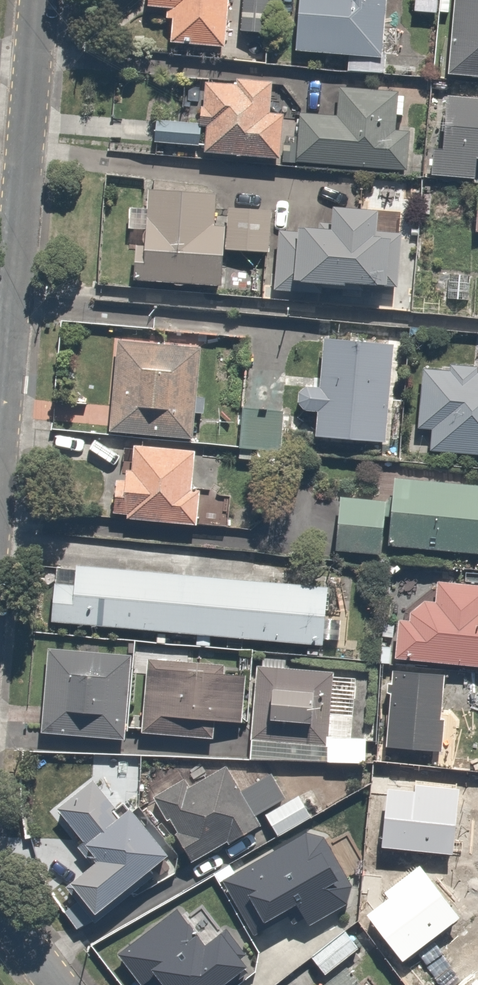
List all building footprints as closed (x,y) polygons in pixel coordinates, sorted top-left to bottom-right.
[(228,0),(141,0),(140,1),(167,4),(164,40),(223,46),(228,0)] [(236,30),(266,34),(270,0),(239,0),(236,30)] [(291,45),(349,51),(347,66),(378,69),(385,0),(296,0),(291,45)] [(446,68),(477,72),(477,0),(453,0),(446,68)] [(274,96),(276,74),(192,67),(189,103),(153,100),(149,144),(288,157),(294,98),(274,96)] [(294,98),(288,157),(408,167),(415,87),(276,74),(274,96),(294,98)] [(434,86),(427,171),(470,174),(472,152),(477,153),(477,90),(434,86)] [(218,282),(221,254),(224,220),(211,219),(215,182),(147,176),(144,204),(128,203),(126,225),(135,226),(131,275),(218,282)] [(273,259),(271,289),(394,300),(402,201),(330,194),(328,220),(300,217),(299,229),(276,227),(273,259)] [(276,227),(278,203),(226,198),(224,220),(221,254),(273,259),(276,227)] [(323,332),(318,379),(298,377),(295,410),(315,412),(313,430),(382,437),(392,339),(323,332)] [(201,344),(115,335),(105,431),(130,433),(191,440),(201,344)] [(424,362),(419,426),(428,427),(426,447),(477,452),(477,367),(424,362)] [(279,410),(237,408),(235,446),(277,448),(279,410)] [(191,440),(130,433),(126,470),(109,468),(105,510),(190,519),(199,441),(191,440)] [(331,541),(477,554),(477,477),(388,469),(385,496),(335,492),(331,541)] [(53,577),(50,617),(333,640),(337,581),(76,560),(75,579),(53,577)] [(384,574),(380,621),(396,622),(393,659),(477,666),(477,583),(384,574)] [(135,651),(46,644),(39,731),(129,737),(135,654),(135,651)] [(244,662),(143,655),(137,738),(211,743),(213,717),(240,719),(244,662)] [(351,731),(357,668),(254,659),(245,757),(361,768),(365,733),(351,731)] [(216,754),(151,797),(191,859),(256,816),(272,840),(323,806),(307,783),(286,797),(265,765),(236,784),(216,754)] [(76,929),(169,846),(97,765),(51,807),(95,857),(49,899),(76,929)] [(452,785),(389,834),(422,877),(477,834),(477,818),(452,785)] [(306,835),(223,883),(254,936),(289,916),(294,925),(305,918),(310,927),(347,905),(352,887),(324,839),(306,835)] [(117,957),(139,984),(144,984),(153,979),(157,984),(232,984),(247,974),(245,972),(248,970),(241,961),(246,957),(227,931),(206,947),(178,911),(117,957)] [(311,955),(328,975),(341,965),(362,947),(346,927),(311,955)] [(424,982),(427,984),(477,984),(477,944),(424,982)] [(341,965),(328,975),(316,984),(357,984),(341,965)]
